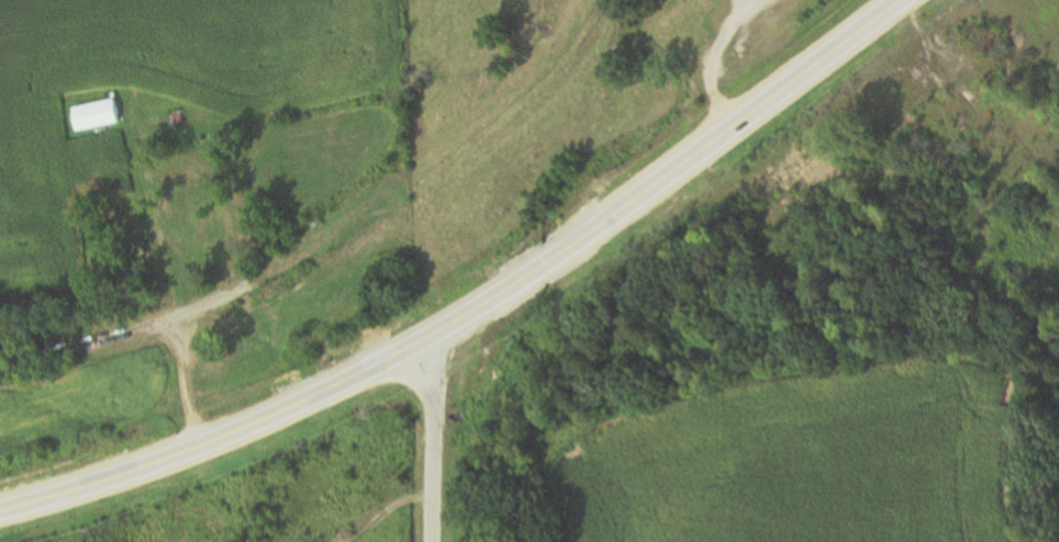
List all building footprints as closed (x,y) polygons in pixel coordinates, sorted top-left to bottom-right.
[(113,100),(119,122),(77,131),(73,109),(113,100)]
